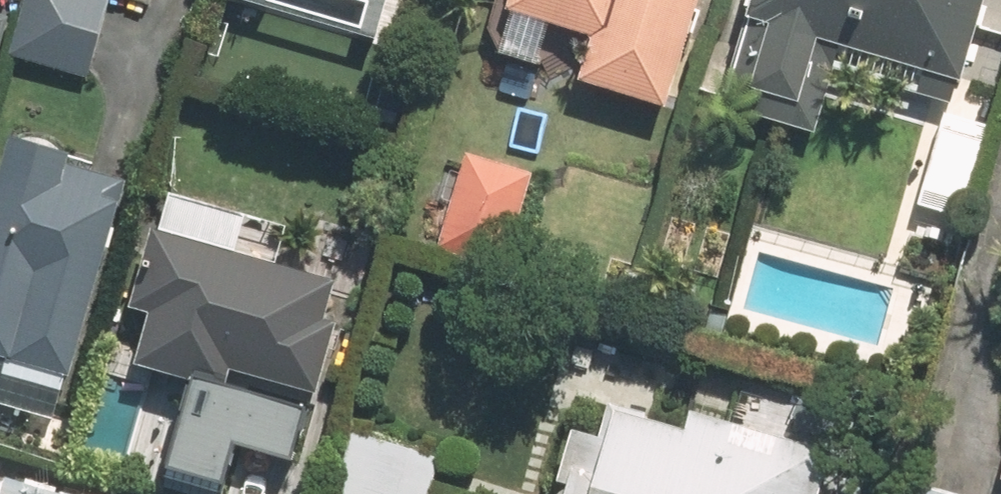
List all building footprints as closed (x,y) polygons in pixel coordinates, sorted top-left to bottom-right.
[(19,0),(0,0),(0,68),(19,0)] [(116,7),(89,0),(45,0),(28,64),(96,82),(116,7)] [(391,36),(401,0),(262,0),(391,36)] [(707,0),(519,0),(518,5),(601,31),(585,82),(673,110),(707,0)] [(730,106),(829,135),(853,53),(962,85),(987,0),(761,0),(730,106)] [(15,129),(0,182),(0,362),(7,364),(1,386),(73,406),(135,182),(66,163),(71,145),(15,129)] [(538,170),(471,151),(443,248),(511,267),(538,170)] [(283,220),(178,186),(141,302),(160,308),(141,365),(229,394),(237,366),(325,394),(350,316),(338,312),(349,278),(272,253),(283,220)] [(557,493),(806,493),(823,442),(701,404),(695,423),(621,400),(610,436),(578,426),(557,493)] [(359,429),(342,493),(430,493),(442,451),(359,429)] [(0,465),(0,493),(95,493),(0,465)] [(908,477),(903,493),(967,493),(908,477)]
